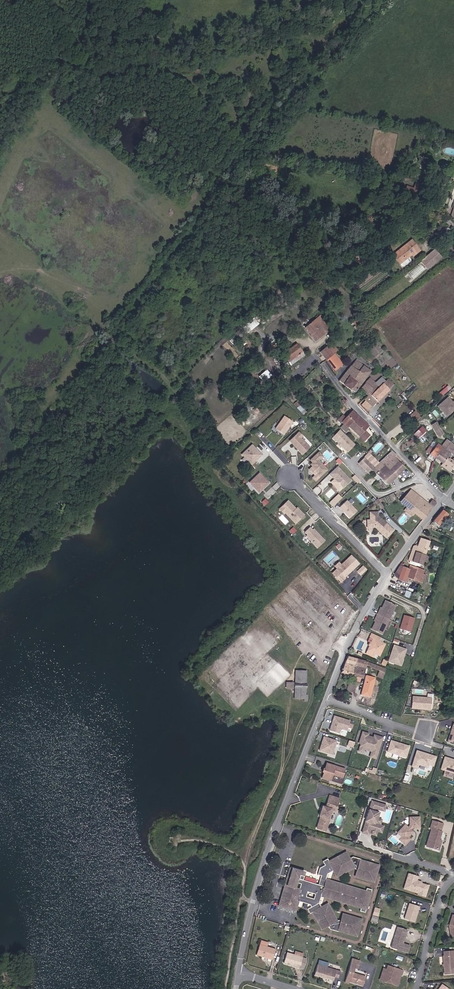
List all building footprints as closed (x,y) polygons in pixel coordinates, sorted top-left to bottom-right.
[(382,229),(389,234),(392,231),(385,225),(382,229)] [(444,240),(450,230),(444,226),(438,237),(444,240)] [(399,251),(393,256),(399,264),(400,263),(408,257),(411,255),(413,256),(420,251),(412,240),(398,250),(399,251)] [(436,248),(421,261),(429,270),(444,257),(436,248)] [(408,257),(400,263),(402,266),(403,266),(410,261),(410,260),(408,257)] [(321,315),(317,317),(328,331),(329,330),(324,323),(326,322),(321,315)] [(328,331),(317,317),(304,328),(315,341),(328,331)] [(304,355),(296,344),(282,354),(290,365),(304,355)] [(320,352),(326,360),(326,359),(334,353),(338,350),(333,344),(328,349),(326,347),(320,352)] [(334,353),(326,359),(335,370),(343,364),(334,353)] [(355,392),(371,371),(355,360),(339,380),(355,392)] [(268,369),(260,376),(265,382),(273,375),(268,369)] [(366,383),(361,389),(367,395),(363,399),(372,407),(377,401),(388,390),(394,384),(388,378),(385,381),(378,387),(374,383),(381,377),(375,382),(370,377),(365,382),(366,383)] [(385,381),(381,377),(374,383),(378,387),(385,381)] [(441,397),(451,388),(448,385),(438,394),(441,397)] [(388,390),(377,401),(379,403),(387,395),(386,394),(389,391),(388,390)] [(448,397),(438,406),(447,416),(453,410),(453,401),(452,402),(448,397)] [(364,430),(369,426),(352,410),(346,417),(341,422),(347,427),(348,426),(364,441),(369,435),(364,430)] [(409,415),(414,421),(419,417),(414,411),(409,415)] [(293,421),(285,416),(276,428),(284,433),(293,421)] [(439,437),(444,434),(438,421),(433,424),(439,437)] [(422,425),(414,433),(419,438),(427,430),(422,425)] [(355,443),(340,429),(333,437),(338,443),(341,445),(348,451),(355,443)] [(303,436),(299,431),(290,440),(304,454),(311,447),(301,437),(303,436)] [(412,446),(416,442),(411,437),(407,442),(412,446)] [(446,442),(442,447),(434,458),(442,464),(448,457),(450,454),(453,456),(453,455),(453,448),(446,442)] [(434,458),(442,447),(437,443),(433,449),(429,445),(425,451),(429,454),(434,458)] [(242,454),(252,464),(262,454),(252,444),(242,454)] [(368,452),(364,456),(376,468),(379,470),(385,464),(390,469),(398,462),(398,461),(400,459),(392,450),(378,462),(370,454),(368,452)] [(320,476),(328,468),(319,459),(323,455),(319,451),(310,460),(312,461),(310,463),(318,471),(316,472),(320,476)] [(364,457),(359,463),(370,474),(372,471),(374,469),(375,468),(364,457)] [(448,457),(442,464),(441,465),(447,469),(449,467),(451,468),(452,466),(453,467),(453,462),(448,457)] [(386,485),(404,468),(398,462),(390,469),(385,464),(379,470),(379,471),(375,468),(374,469),(377,472),(376,473),(380,478),(386,485)] [(344,486),(351,479),(338,465),(329,473),(332,476),(333,475),(344,486)] [(250,482),(259,492),(269,482),(260,472),(250,482)] [(352,478),(358,483),(361,480),(355,474),(352,478)] [(413,512),(423,519),(432,506),(411,490),(401,502),(407,507),(413,512)] [(339,493),(330,502),(334,506),(343,498),(339,493)] [(357,509),(347,499),(339,506),(349,516),(357,509)] [(296,522),(304,514),(297,507),(295,509),(294,508),(294,506),(288,500),(282,506),(285,510),(285,511),(296,522)] [(411,515),(413,512),(407,507),(404,510),(411,515)] [(393,530),(383,520),(381,520),(380,519),(380,518),(378,516),(377,516),(377,512),(369,512),(369,520),(367,520),(367,527),(374,527),(386,538),(393,530)] [(439,525),(444,519),(439,514),(434,521),(439,525)] [(317,546),(325,539),(319,534),(318,533),(317,532),(313,528),(312,529),(310,526),(305,531),(307,534),(306,535),(317,546)] [(430,542),(420,538),(417,546),(415,546),(414,546),(409,559),(409,561),(416,563),(421,565),(423,561),(423,560),(424,559),(427,560),(429,556),(425,555),(430,542)] [(338,566),(333,571),(341,580),(345,576),(344,575),(355,566),(348,558),(342,563),(338,566)] [(403,567),(400,574),(400,575),(420,582),(421,579),(421,577),(423,571),(411,566),(410,569),(403,567)] [(382,633),(396,605),(385,600),(382,608),(380,611),(379,610),(375,617),(377,618),(375,621),(372,628),(382,633)] [(410,631),(414,618),(403,615),(400,629),(410,631)] [(381,637),(372,633),(370,637),(373,638),(371,643),(370,645),(368,650),(375,653),(380,655),(385,643),(379,641),(381,637)] [(402,662),(406,649),(394,645),(388,661),(395,663),(396,660),(402,662)] [(384,672),(385,669),(366,661),(348,656),(342,672),(362,678),(366,664),(370,666),(370,667),(384,672)] [(306,684),(306,670),(295,670),(295,683),(294,683),(294,688),(295,688),(294,698),(304,699),(304,702),(307,702),(308,695),(306,695),(306,688),(307,688),(307,683),(306,684)] [(389,690),(390,684),(378,681),(378,680),(367,677),(365,684),(389,690)] [(432,697),(413,696),(412,707),(431,709),(432,697)] [(350,720),(334,715),(332,719),(334,720),(332,723),(331,724),(329,730),(344,734),(350,720)] [(369,733),(363,732),(360,743),(362,744),(359,751),(364,752),(365,749),(373,751),(374,750),(379,752),(383,737),(378,735),(377,738),(374,737),(368,735),(369,733)] [(331,754),(335,740),(322,736),(318,750),(331,754)] [(406,759),(410,748),(391,742),(388,754),(406,759)] [(434,765),(436,756),(431,755),(431,758),(422,756),(422,753),(417,752),(413,768),(418,769),(419,765),(429,767),(429,764),(434,765)] [(446,756),(442,768),(453,772),(453,759),(446,756)] [(324,768),(323,772),(322,777),(329,780),(331,774),(341,777),(344,769),(326,763),(324,768)] [(324,831),(327,823),(325,823),(331,804),(336,806),(339,798),(329,795),(326,803),(327,803),(325,807),(322,806),(319,815),(320,816),(316,828),(324,831)] [(382,804),(371,801),(363,832),(369,834),(370,829),(373,830),(378,831),(379,824),(378,824),(380,819),(377,818),(376,818),(377,812),(375,811),(375,808),(381,810),(382,804)] [(325,823),(327,823),(331,809),(335,810),(336,806),(331,804),(325,823)] [(420,816),(410,817),(410,825),(408,827),(405,824),(397,832),(402,836),(399,839),(405,845),(411,839),(408,836),(413,831),(411,829),(413,827),(420,827),(420,816)] [(443,823),(433,820),(431,828),(432,828),(427,845),(439,849),(441,844),(439,843),(440,840),(442,831),(441,831),(443,823)] [(379,867),(361,861),(361,860),(353,858),(349,859),(346,853),(329,862),(327,859),(323,862),(325,866),(320,869),(318,873),(327,876),(327,874),(333,871),(337,877),(354,868),(355,870),(357,870),(355,877),(370,882),(372,875),(376,876),(379,867)] [(360,912),(364,913),(371,892),(366,890),(365,892),(325,880),(327,876),(318,873),(318,875),(321,877),(318,886),(302,880),(304,873),(292,869),(287,886),(285,885),(278,906),(295,911),(298,901),(309,905),(311,907),(307,909),(310,914),(312,913),(321,928),(323,928),(328,925),(330,929),(338,932),(338,931),(357,936),(359,927),(355,925),(357,918),(343,914),(341,921),(338,920),(336,921),(327,904),(321,907),(318,903),(321,896),(343,903),(344,900),(348,901),(347,904),(360,908),(360,912)] [(407,886),(406,889),(418,893),(417,894),(425,897),(428,885),(421,883),(417,882),(416,880),(418,877),(408,874),(407,878),(409,878),(407,886)] [(415,922),(419,907),(409,903),(405,919),(415,922)] [(398,927),(394,941),(397,945),(399,946),(398,949),(409,953),(411,945),(404,943),(405,941),(404,940),(405,939),(406,938),(408,930),(398,927)] [(272,960),(275,950),(259,946),(256,956),(272,960)] [(453,970),(453,951),(443,952),(444,971),(453,970)] [(283,964),(299,968),(302,958),(286,953),(283,964)] [(344,983),(349,984),(349,982),(364,986),(366,978),(353,974),(355,968),(357,969),(359,961),(352,959),(344,983)] [(338,979),(340,972),(317,965),(314,976),(333,981),(334,978),(338,979)] [(403,975),(404,971),(389,967),(388,970),(386,977),(388,978),(386,982),(399,986),(401,977),(399,977),(400,974),(402,975),(403,975)]
